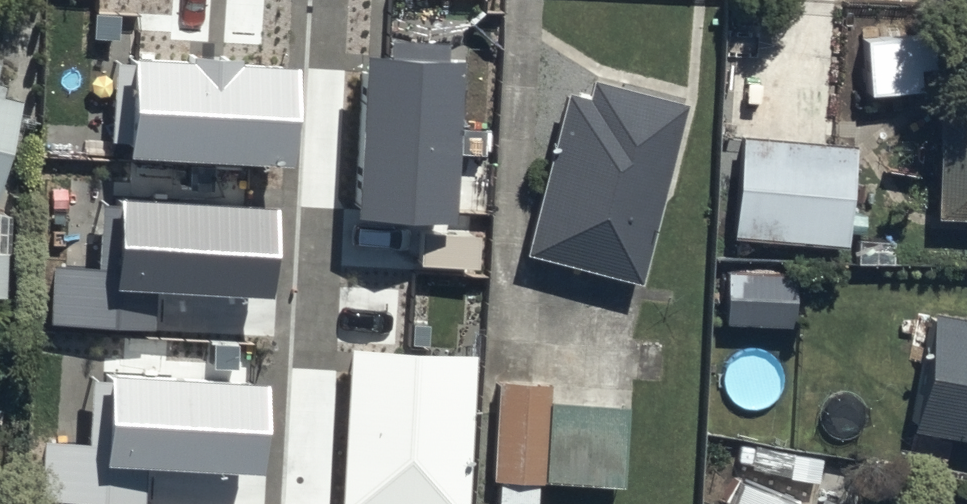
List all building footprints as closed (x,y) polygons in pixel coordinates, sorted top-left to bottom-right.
[(467,61),(372,56),(363,220),(458,225),(467,61)] [(297,73),(130,63),(124,159),(291,169),(297,73)] [(640,290),(686,110),(591,86),(587,103),(566,98),(524,260),(640,290)] [(19,105),(0,100),(0,185),(19,105)] [(941,118),(936,223),(966,225),(966,120),(941,118)] [(839,139),(737,133),(731,236),(848,240),(851,140),(839,139)] [(275,297),(280,211),(103,202),(99,270),(53,268),(50,322),(156,328),(157,291),(275,297)] [(790,323),(790,272),(736,273),(736,323),(790,323)] [(905,433),(966,446),(966,332),(928,324),(905,433)] [(353,351),(344,503),(470,503),(478,359),(353,351)] [(95,378),(90,445),(48,443),(44,500),(110,503),(147,503),(150,470),(264,478),(270,389),(95,378)] [(535,479),(619,483),(623,405),(546,401),(547,381),(494,378),(487,503),(496,503),(535,503),(535,479)] [(734,479),(725,503),(797,503),(734,479)] [(805,492),(800,503),(837,503),(805,492)]
